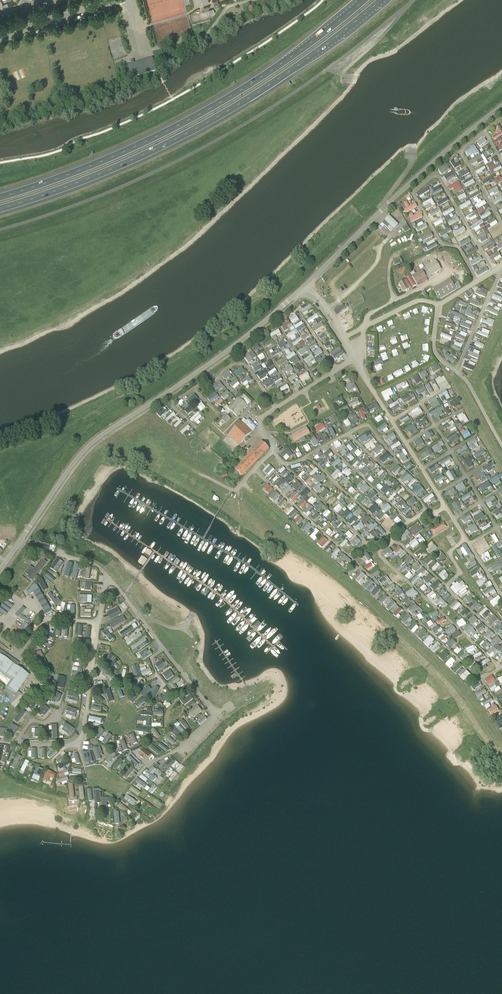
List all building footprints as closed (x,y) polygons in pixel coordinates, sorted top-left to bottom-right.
[(156,70),(152,57),(134,63),(133,60),(130,61),(131,64),(123,66),(127,79),(156,70)] [(501,134),(501,133),(499,128),(494,131),(496,133),(491,136),(493,140),(501,134)] [(478,146),(486,141),(484,137),(476,142),(478,146)] [(501,148),(501,141),(499,137),(493,140),(498,150),(501,148)] [(490,157),(489,155),(493,153),(491,149),(482,154),(485,160),(490,157)] [(479,154),(469,161),(472,167),(483,160),(479,154)] [(454,168),(460,165),(456,159),(453,161),(452,159),(449,161),(454,168)] [(436,168),(441,174),(449,168),(444,162),(436,168)] [(497,170),(501,168),(499,163),(493,165),(492,162),(486,164),(492,178),(499,174),(497,170)] [(484,166),(475,171),(476,174),(481,171),(482,173),(487,171),(484,166)] [(451,171),(443,176),(446,181),(454,176),(451,171)] [(497,184),(501,181),(501,175),(499,177),(498,175),(493,178),(497,184)] [(491,187),(496,184),(490,176),(481,181),(482,184),(488,181),(491,187)] [(464,188),(474,183),(471,177),(461,181),(464,188)] [(449,189),(452,188),(455,193),(462,189),(458,180),(447,186),(449,189)] [(442,191),(440,187),(433,190),(431,186),(428,187),(431,195),(442,191)] [(426,187),(416,193),(419,199),(425,196),(423,193),(428,190),(426,187)] [(469,199),(480,193),(479,190),(477,191),(476,188),(468,192),(470,195),(468,196),(469,199)] [(463,201),(462,198),(465,197),(462,190),(455,194),(459,202),(463,201)] [(493,204),(501,200),(501,196),(501,195),(492,200),(493,204)] [(445,196),(436,202),(438,206),(448,200),(445,196)] [(430,198),(422,203),(424,206),(429,203),(432,208),(435,206),(430,198)] [(485,204),(483,199),(481,201),(479,199),(476,201),(477,203),(473,205),(475,209),(485,204)] [(398,204),(400,209),(402,208),(405,212),(416,206),(414,202),(409,205),(406,200),(398,204)] [(468,209),(472,206),(468,200),(458,206),(460,209),(467,206),(468,209)] [(443,215),(453,210),(451,207),(442,212),(443,215)] [(476,209),(479,216),(484,214),(481,207),(476,209)] [(420,211),(413,215),(412,212),(407,214),(411,221),(422,216),(420,211)] [(469,218),(470,220),(477,216),(474,211),(465,216),(467,219),(469,218)] [(488,211),(480,216),(481,219),(490,214),(488,211)] [(391,231),(398,223),(388,214),(377,226),(380,229),(384,225),(391,231)] [(457,216),(447,222),(449,225),(459,219),(457,216)] [(440,218),(432,223),(434,226),(442,221),(440,218)] [(469,226),(471,229),(482,223),(481,220),(469,226)] [(416,232),(427,227),(425,223),(414,228),(416,232)] [(401,227),(404,232),(409,229),(406,224),(401,227)] [(463,226),(452,232),(454,236),(465,230),(463,226)] [(493,230),(489,233),(492,238),(501,233),(501,230),(495,233),(493,230)] [(430,232),(417,239),(419,242),(432,236),(430,232)] [(468,237),(458,243),(460,245),(470,240),(468,237)] [(434,240),(429,242),(430,244),(426,246),(428,249),(436,245),(434,240)] [(476,249),(474,246),(472,247),(471,245),(464,249),(467,254),(476,249)] [(497,251),(489,256),(491,259),(499,254),(497,251)] [(438,257),(441,267),(447,265),(444,255),(438,257)] [(471,265),(481,259),(479,256),(469,261),(471,265)] [(430,276),(441,270),(436,260),(425,267),(430,276)] [(475,272),(477,276),(487,270),(485,267),(475,272)] [(422,270),(415,274),(414,271),(411,273),(412,276),(417,284),(426,278),(422,270)] [(410,275),(406,277),(412,287),(416,285),(410,275)] [(437,299),(455,290),(449,278),(431,288),(437,299)] [(408,288),(410,287),(406,280),(399,284),(403,292),(409,289),(408,288)] [(487,291),(477,287),(474,293),(484,297),(487,291)] [(468,297),(472,293),(468,288),(464,293),(468,297)] [(469,303),(477,307),(479,304),(473,302),(475,299),(472,298),(469,303)] [(303,316),(308,313),(306,310),(310,308),(309,305),(300,310),(303,316)] [(337,314),(345,309),(343,305),(334,310),(337,314)] [(486,306),(485,311),(497,314),(499,308),(491,306),(491,307),(486,306)] [(452,318),(459,321),(461,315),(449,309),(447,313),(453,315),(452,318)] [(318,312),(307,319),(308,322),(319,315),(318,312)] [(291,323),(298,319),(294,314),(288,318),(291,323)] [(486,320),(483,319),(482,322),(491,326),(493,320),(487,317),(486,320)] [(470,325),(463,323),(464,321),(460,320),(458,325),(469,328),(470,325)] [(283,331),(292,327),(289,321),(280,325),(283,331)] [(293,326),(295,328),(286,334),(288,338),(290,337),(291,340),(295,337),(293,334),(305,327),(301,321),(293,326)] [(312,328),(315,333),(321,328),(318,323),(312,328)] [(278,328),(269,334),(273,340),(277,338),(275,334),(278,333),(280,336),(281,335),(278,328)] [(480,331),(477,329),(475,332),(486,337),(489,331),(482,328),(480,331)] [(458,334),(459,333),(456,331),(453,336),(464,340),(465,337),(458,334)] [(320,341),(327,338),(324,333),(318,336),(320,341)] [(293,345),(302,340),(300,337),(291,343),(293,345)] [(264,343),(267,348),(274,344),(271,339),(264,343)] [(276,343),(279,348),(285,344),(282,339),(276,343)] [(312,339),(305,343),(308,348),(315,344),(312,339)] [(256,343),(250,347),(253,351),(259,348),(256,343)] [(298,351),(301,355),(306,351),(303,347),(298,351)] [(319,347),(312,352),(315,356),(322,351),(319,347)] [(338,347),(328,352),(331,358),(341,353),(338,347)] [(251,350),(243,355),(247,362),(256,357),(251,350)] [(292,351),(287,354),(285,351),(282,352),(286,359),(294,354),(292,351)] [(446,352),(443,356),(452,364),(456,359),(446,352)] [(305,362),(313,357),(311,354),(303,359),(305,362)] [(292,362),(294,365),(300,360),(295,355),(288,360),(290,363),(292,362)] [(313,358),(307,362),(309,366),(316,362),(313,358)] [(264,369),(271,364),(268,359),(261,364),(264,369)] [(415,359),(410,362),(413,367),(418,364),(415,359)] [(462,366),(471,371),(473,367),(463,362),(462,366)] [(283,373),(287,370),(288,372),(293,370),(289,364),(281,369),(283,373)] [(293,369),(296,373),(302,369),(299,364),(293,369)] [(240,367),(233,372),(236,376),(243,371),(240,367)] [(275,368),(267,372),(269,377),(278,373),(275,368)] [(228,369),(221,376),(224,379),(231,372),(228,369)] [(259,379),(267,375),(264,369),(256,374),(259,379)] [(425,369),(418,373),(422,381),(426,379),(424,377),(428,375),(425,369)] [(306,371),(298,376),(301,382),(309,377),(306,371)] [(287,378),(288,381),(296,376),(294,373),(287,378)] [(416,384),(421,381),(417,374),(412,376),(416,384)] [(435,378),(438,383),(444,379),(441,374),(435,378)] [(244,386),(251,379),(247,375),(240,381),(244,386)] [(280,380),(282,379),(280,376),(272,380),(275,386),(282,383),(280,380)] [(230,383),(234,388),(241,383),(237,378),(230,383)] [(425,383),(429,391),(436,387),(432,379),(425,383)] [(398,391),(408,386),(406,380),(395,385),(398,391)] [(216,392),(223,386),(219,381),(212,387),(216,392)] [(347,392),(355,387),(352,381),(343,385),(347,392)] [(277,389),(279,392),(288,387),(286,384),(277,389)] [(415,388),(417,394),(426,391),(423,385),(415,388)] [(388,396),(392,394),(390,388),(380,392),(384,401),(389,399),(388,396)] [(227,394),(229,392),(226,389),(220,396),(224,400),(228,396),(227,394)] [(447,401),(444,395),(448,393),(446,389),(437,394),(442,403),(447,401)] [(206,398),(210,402),(218,396),(214,391),(206,398)] [(403,403),(415,397),(411,391),(400,397),(403,403)] [(190,404),(198,398),(194,393),(186,399),(190,404)] [(333,400),(336,405),(344,401),(341,396),(333,400)] [(432,408),(439,404),(435,396),(427,400),(432,408)] [(231,411),(237,416),(247,405),(238,397),(227,409),(230,412),(231,411)] [(214,404),(218,408),(223,403),(220,398),(214,404)] [(349,407),(359,402),(357,398),(347,403),(349,407)] [(448,402),(452,409),(459,405),(455,398),(448,402)] [(195,406),(200,411),(205,406),(200,402),(195,406)] [(374,411),(373,410),(378,407),(376,402),(367,407),(370,413),(374,411)] [(433,414),(437,421),(440,419),(438,416),(442,413),(440,410),(443,408),(441,405),(430,412),(432,415),(433,414)] [(156,413),(159,417),(167,410),(164,406),(156,413)] [(183,410),(187,414),(194,408),(193,406),(190,409),(187,406),(183,410)] [(405,414),(406,417),(411,414),(413,417),(422,412),(418,406),(405,414)] [(173,419),(171,417),(175,414),(173,411),(164,419),(168,423),(173,419)] [(197,411),(188,419),(191,421),(192,420),(195,422),(201,416),(197,411)] [(224,423),(229,417),(224,412),(219,417),(224,423)] [(459,421),(462,420),(464,423),(467,421),(463,412),(456,415),(459,421)] [(380,420),(382,419),(380,414),(372,418),(375,424),(377,422),(379,425),(382,423),(380,420)] [(330,422),(331,424),(336,421),(333,415),(325,419),(327,423),(330,422)] [(175,417),(177,421),(172,425),(176,430),(182,424),(176,416),(175,417)] [(417,421),(419,424),(421,423),(422,426),(427,423),(425,418),(417,421)] [(344,419),(341,421),(346,430),(350,428),(344,419)] [(241,422),(238,420),(225,433),(228,436),(239,446),(244,440),(246,443),(250,439),(247,437),(252,431),(242,421),(241,422)] [(314,427),(316,432),(325,429),(322,423),(314,427)] [(377,428),(380,432),(387,428),(384,423),(377,428)] [(405,432),(409,430),(410,433),(416,431),(414,424),(403,428),(405,432)] [(304,436),(310,433),(306,426),(290,435),(294,442),(300,439),(302,441),(306,439),(304,436)] [(466,429),(464,430),(463,428),(459,430),(464,439),(470,435),(466,429)] [(427,439),(433,435),(429,429),(423,433),(427,439)] [(392,432),(383,438),(385,441),(394,435),(392,432)] [(323,442),(328,440),(324,433),(322,434),(321,433),(316,436),(319,441),(321,440),(323,442)] [(449,443),(458,437),(455,433),(446,439),(449,443)] [(357,437),(359,443),(367,440),(364,434),(357,437)] [(309,438),(313,446),(318,444),(313,436),(309,438)] [(419,436),(412,440),(416,446),(423,442),(419,436)] [(436,452),(441,449),(439,446),(443,444),(441,440),(431,446),(436,456),(438,455),(436,452)] [(347,445),(345,447),(350,453),(355,448),(349,441),(346,443),(347,445)] [(389,446),(394,453),(397,451),(395,448),(400,444),(398,441),(389,446)] [(259,460),(269,449),(261,442),(251,453),(235,470),(236,470),(234,472),(237,476),(239,473),(242,476),(258,460),(259,460)] [(379,452),(383,448),(379,444),(370,452),(375,456),(379,452)] [(287,447),(279,454),(284,461),(292,454),(287,447)] [(404,455),(406,454),(403,447),(399,449),(400,452),(398,454),(402,462),(406,460),(404,455)] [(430,448),(420,452),(422,456),(419,457),(419,459),(432,454),(430,448)] [(480,455),(485,452),(483,448),(472,454),(476,460),(481,457),(480,455)] [(325,459),(332,455),(328,449),(321,454),(325,459)] [(353,453),(360,459),(364,454),(356,449),(353,453)] [(312,454),(315,459),(322,455),(319,450),(312,454)] [(382,463),(389,456),(384,452),(377,459),(382,463)] [(447,455),(440,459),(443,464),(450,460),(447,455)] [(274,457),(267,465),(270,467),(277,460),(274,457)] [(319,466),(326,460),(324,457),(317,463),(319,466)] [(370,465),(372,463),(365,457),(363,459),(370,465)] [(463,460),(467,468),(473,465),(469,457),(463,460)] [(337,467),(340,463),(336,459),(332,463),(337,467)] [(408,472),(414,467),(408,460),(403,465),(408,472)] [(363,476),(367,472),(370,475),(379,467),(374,461),(361,473),(363,476)] [(492,462),(471,474),(475,481),(484,476),(482,472),(485,470),(487,472),(492,470),(490,467),(493,465),(492,462)] [(430,473),(438,468),(435,463),(427,468),(430,473)] [(329,473),(334,468),(330,464),(325,469),(329,473)] [(395,475),(402,469),(397,464),(390,471),(395,475)] [(346,467),(342,471),(347,477),(351,473),(346,467)] [(336,469),(329,476),(334,480),(341,474),(336,469)] [(448,470),(445,472),(450,481),(456,477),(452,470),(449,472),(448,470)] [(404,471),(398,477),(403,482),(404,481),(407,483),(412,478),(404,471)] [(286,484),(293,479),(289,473),(282,478),(286,484)] [(325,476),(322,473),(319,476),(317,474),(313,478),(318,483),(325,476)] [(443,473),(433,479),(436,485),(446,478),(443,473)] [(491,484),(493,482),(495,485),(500,482),(496,475),(489,480),(491,484)] [(309,487),(313,482),(315,484),(316,483),(310,476),(304,481),(309,487)] [(367,479),(372,484),(375,481),(370,476),(367,479)] [(385,483),(389,486),(394,479),(390,476),(385,483)] [(338,483),(340,485),(342,483),(344,485),(348,481),(344,477),(338,483)] [(355,477),(351,481),(356,486),(362,480),(359,477),(356,479),(355,477)] [(407,484),(411,489),(417,484),(413,479),(407,484)] [(297,486),(299,483),(296,480),(291,487),(296,491),(298,487),(297,486)] [(458,491),(465,486),(461,481),(454,486),(458,491)] [(487,481),(478,486),(482,493),(486,490),(485,489),(490,486),(487,481)] [(318,487),(320,485),(317,482),(311,488),(316,492),(320,488),(318,487)] [(363,493),(369,487),(364,483),(362,485),(359,483),(356,486),(363,493)] [(331,484),(326,489),(330,493),(335,488),(331,484)] [(379,490),(384,495),(389,488),(385,484),(379,490)] [(285,495),(291,489),(287,485),(281,491),(285,495)] [(412,491),(416,496),(423,489),(419,485),(412,491)] [(347,491),(352,495),(356,491),(350,486),(347,491)] [(322,487),(320,489),(322,490),(318,495),(324,498),(328,491),(322,487)] [(306,496),(305,495),(308,492),(304,488),(298,494),(303,499),(306,496)] [(445,498),(456,493),(453,488),(442,493),(445,498)] [(365,495),(370,500),(376,494),(372,489),(365,495)] [(272,501),(279,495),(274,490),(268,497),(272,501)] [(293,490),(287,497),(293,502),(299,495),(293,490)] [(471,496),(470,495),(473,493),(472,491),(460,496),(464,503),(468,501),(467,498),(471,496)] [(336,497),(342,503),(344,501),(342,499),(345,496),(341,492),(336,497)] [(431,501),(434,499),(431,493),(422,499),(424,503),(429,499),(431,501)] [(488,508),(495,504),(494,502),(497,500),(494,495),(484,500),(488,508)] [(325,501),(329,505),(334,500),(330,496),(325,501)] [(366,496),(360,502),(363,506),(369,500),(366,496)] [(378,505),(383,500),(379,496),(374,501),(378,505)] [(296,505),(302,508),(306,501),(299,497),(297,501),(298,502),(296,505)] [(413,497),(406,502),(410,507),(416,502),(413,497)] [(282,511),(286,508),(284,505),(286,503),(282,499),(276,504),(282,511)] [(402,499),(395,503),(398,509),(406,505),(402,499)] [(321,509),(323,505),(318,501),(312,508),(318,512),(321,509)] [(337,513),(342,508),(338,503),(333,508),(337,513)] [(371,514),(375,510),(377,513),(380,510),(373,503),(367,510),(371,514)] [(383,513),(390,508),(387,503),(380,508),(383,513)] [(307,516),(313,509),(308,504),(302,511),(307,516)] [(407,505),(401,511),(406,516),(412,510),(407,505)] [(289,518),(296,511),(291,506),(285,513),(289,518)] [(476,510),(478,509),(477,506),(468,511),(471,517),(478,513),(476,510)] [(342,509),(344,512),(341,513),(344,518),(347,516),(349,518),(352,516),(345,507),(342,509)] [(353,512),(356,516),(362,512),(358,507),(353,512)] [(497,519),(501,516),(501,515),(498,508),(492,512),(497,519)] [(325,517),(330,513),(327,509),(321,514),(325,517)] [(391,521),(398,514),(395,511),(388,518),(391,521)] [(463,522),(471,518),(467,512),(459,516),(463,522)] [(369,518),(364,514),(359,520),(364,524),(369,518)] [(381,523),(385,527),(387,525),(385,522),(389,518),(384,514),(382,516),(384,519),(381,523)] [(297,524),(302,519),(298,515),(293,520),(297,524)] [(327,521),(331,525),(337,520),(333,515),(327,521)] [(305,519),(299,528),(302,530),(305,526),(308,527),(310,523),(305,519)] [(339,532),(345,525),(341,522),(335,528),(339,532)] [(360,522),(353,528),(355,531),(362,525),(360,522)] [(374,522),(373,524),(370,522),(366,528),(371,531),(376,524),(374,522)] [(434,535),(447,527),(444,522),(431,530),(434,535)] [(465,532),(469,530),(470,533),(474,531),(473,528),(476,527),(475,524),(464,529),(465,532)] [(381,536),(385,533),(379,525),(375,529),(381,536)] [(414,536),(422,528),(420,525),(411,533),(414,536)] [(369,534),(367,532),(369,531),(367,528),(360,535),(364,539),(369,534)] [(313,541),(316,538),(314,535),(318,531),(315,529),(308,536),(313,541)] [(409,531),(400,534),(402,540),(406,539),(405,536),(408,535),(409,539),(412,538),(409,531)] [(420,544),(425,541),(420,533),(415,537),(416,539),(417,539),(420,544)] [(491,536),(494,543),(500,539),(496,533),(491,536)] [(355,535),(346,543),(349,545),(350,544),(353,547),(360,541),(355,535)] [(322,536),(316,543),(320,547),(327,540),(322,536)] [(412,548),(418,543),(414,538),(408,543),(412,548)] [(341,547),(347,541),(345,539),(339,545),(341,547)] [(430,552),(436,548),(432,541),(426,545),(430,552)] [(36,542),(35,546),(48,550),(49,546),(36,542)] [(477,545),(481,553),(485,550),(481,542),(477,545)] [(464,543),(460,545),(467,555),(471,553),(464,543)] [(396,555),(402,549),(398,546),(393,551),(396,555)] [(336,547),(329,554),(334,559),(338,555),(336,553),(339,550),(336,547)] [(419,548),(413,553),(417,557),(423,552),(419,548)] [(487,551),(479,555),(482,562),(491,558),(487,551)] [(366,560),(364,561),(366,564),(372,560),(367,552),(363,555),(366,560)] [(342,553),(336,561),(341,566),(343,563),(342,562),(344,559),(348,563),(350,560),(342,553)] [(395,555),(389,562),(393,565),(399,559),(395,555)] [(409,555),(403,561),(407,565),(413,560),(409,555)] [(422,561),(425,565),(431,560),(427,556),(422,561)] [(470,563),(465,566),(466,568),(476,564),(473,558),(468,561),(470,563)] [(32,580),(34,578),(36,580),(38,577),(36,575),(46,562),(42,559),(34,569),(30,566),(25,573),(29,576),(28,577),(32,580)] [(50,568),(56,572),(62,564),(56,560),(50,568)] [(375,565),(379,570),(386,565),(383,560),(375,565)] [(366,571),(374,566),(372,562),(363,566),(366,571)] [(414,572),(420,565),(416,562),(410,569),(414,572)] [(437,567),(439,569),(441,567),(437,562),(430,568),(433,571),(437,567)] [(501,573),(501,568),(499,562),(487,568),(488,571),(495,568),(496,572),(500,570),(501,573)] [(348,572),(353,577),(355,574),(353,572),(358,567),(355,564),(348,572)] [(443,580),(448,575),(443,569),(437,575),(443,580)] [(46,576),(53,581),(55,577),(48,572),(46,576)] [(360,583),(364,574),(359,572),(355,581),(360,583)] [(389,580),(393,583),(400,577),(396,573),(389,580)] [(422,579),(428,586),(430,584),(428,582),(432,578),(428,573),(422,579)] [(386,575),(377,579),(380,585),(387,581),(388,583),(390,582),(386,575)] [(416,575),(410,581),(413,585),(420,579),(416,575)] [(373,586),(371,584),(373,582),(369,579),(362,586),(368,591),(373,586)] [(38,582),(43,592),(47,590),(42,580),(38,582)] [(431,589),(435,585),(437,587),(440,584),(436,580),(429,586),(431,589)] [(456,581),(449,587),(455,593),(457,591),(461,595),(466,590),(465,589),(467,587),(461,581),(458,583),(456,581)] [(46,614),(52,611),(43,596),(38,587),(36,584),(35,582),(28,591),(30,594),(33,592),(46,614)] [(84,590),(84,592),(92,592),(92,583),(85,582),(84,588),(84,590)] [(391,583),(386,588),(389,592),(395,588),(391,583)] [(377,594),(381,589),(377,586),(370,593),(375,598),(378,595),(377,594)] [(392,592),(394,597),(397,595),(397,596),(403,594),(400,586),(396,588),(397,591),(392,592)] [(431,591),(426,595),(430,600),(435,595),(431,591)] [(47,594),(55,606),(61,602),(58,597),(55,599),(50,592),(47,594)] [(470,598),(473,595),(471,592),(462,600),(466,604),(471,599),(470,598)] [(433,602),(435,606),(440,602),(441,603),(443,602),(438,594),(435,596),(437,600),(433,602)] [(498,595),(489,601),(492,606),(501,600),(498,595)] [(407,596),(401,600),(405,606),(411,601),(407,596)] [(388,610),(395,603),(392,600),(385,608),(388,610)] [(454,611),(460,605),(456,600),(449,606),(454,611)] [(474,608),(476,610),(481,606),(476,601),(469,607),(472,610),(474,608)] [(410,613),(417,608),(413,603),(407,608),(410,613)] [(117,607),(107,613),(111,620),(121,614),(117,607)] [(398,613),(401,609),(399,607),(392,613),(397,618),(400,615),(398,613)] [(483,618),(489,612),(484,607),(478,613),(483,618)] [(80,617),(91,617),(91,613),(85,613),(85,608),(80,608),(80,617)] [(463,618),(469,612),(465,608),(459,614),(463,618)] [(436,610),(429,614),(433,621),(437,619),(435,615),(438,613),(436,610)] [(31,621),(33,619),(23,611),(21,613),(31,621)] [(400,621),(406,626),(411,619),(406,614),(400,621)] [(486,621),(491,625),(497,618),(493,614),(486,621)] [(474,627),(478,623),(475,621),(477,619),(473,615),(467,621),(474,627)] [(123,617),(109,624),(111,629),(125,622),(123,617)] [(455,623),(458,627),(461,625),(463,627),(466,625),(460,618),(455,623)] [(501,632),(500,630),(501,628),(501,622),(499,618),(495,622),(496,624),(493,627),(500,634),(501,632)] [(413,633),(418,627),(415,625),(417,623),(414,621),(407,628),(413,633)] [(449,628),(445,630),(447,634),(455,630),(452,624),(448,626),(449,628)] [(468,624),(462,630),(467,634),(470,631),(472,634),(475,631),(468,624)] [(433,634),(441,630),(439,625),(431,629),(433,634)] [(120,633),(122,637),(134,630),(131,626),(120,633)] [(9,633),(10,634),(10,635),(16,637),(18,630),(11,627),(9,633)] [(421,628),(415,635),(420,639),(426,633),(421,628)] [(482,635),(487,639),(493,633),(489,629),(482,635)] [(113,639),(105,630),(102,633),(110,642),(113,639)] [(452,638),(460,635),(458,630),(450,633),(452,638)] [(128,640),(131,644),(142,636),(140,632),(128,640)] [(438,636),(443,643),(447,639),(441,633),(438,636)] [(427,646),(433,639),(428,635),(422,642),(427,646)] [(489,642),(493,646),(501,639),(497,635),(489,642)] [(451,638),(445,644),(449,648),(455,643),(451,638)] [(464,642),(466,641),(465,638),(458,641),(459,645),(458,645),(459,647),(463,646),(464,647),(466,646),(464,642)] [(483,639),(479,644),(483,648),(487,643),(483,639)] [(134,647),(137,651),(148,644),(145,640),(134,647)] [(434,653),(441,645),(437,641),(429,648),(434,653)] [(467,653),(474,650),(472,645),(465,648),(467,653)] [(491,657),(496,650),(491,646),(486,652),(491,657)] [(443,661),(448,655),(443,650),(437,656),(443,661)] [(138,658),(141,661),(151,654),(149,651),(138,658)] [(465,652),(459,657),(462,660),(468,655),(465,652)] [(480,652),(472,655),(475,660),(482,657),(480,652)] [(103,662),(106,665),(113,657),(110,654),(103,662)] [(28,675),(5,658),(0,655),(0,670),(13,679),(8,687),(16,693),(17,691),(28,675)] [(449,667),(455,661),(450,657),(445,663),(449,667)] [(479,663),(481,666),(489,661),(487,658),(479,663)] [(161,659),(155,663),(159,669),(165,665),(161,659)] [(114,660),(108,668),(111,670),(117,662),(114,660)] [(459,676),(465,670),(458,663),(452,669),(459,676)] [(100,665),(97,668),(107,675),(109,672),(100,665)] [(152,671),(150,667),(147,668),(146,666),(140,668),(142,675),(152,671)] [(77,671),(72,670),(71,675),(81,676),(82,668),(78,667),(77,671)] [(169,668),(163,673),(167,679),(174,675),(169,668)] [(458,677),(462,681),(469,674),(465,670),(458,677)] [(483,679),(486,685),(494,680),(491,674),(483,679)] [(56,687),(63,688),(65,676),(58,675),(56,687)] [(112,675),(109,678),(119,685),(121,681),(112,675)] [(177,675),(168,682),(174,690),(177,687),(175,683),(180,679),(177,675)] [(140,681),(134,688),(137,690),(143,684),(140,681)] [(470,686),(474,691),(481,686),(477,681),(470,686)] [(48,693),(38,685),(32,692),(43,700),(48,693)] [(149,687),(142,694),(145,696),(152,689),(149,687)] [(483,688),(475,694),(479,700),(487,695),(483,688)] [(161,695),(158,698),(163,702),(170,694),(167,691),(163,696),(161,695)] [(59,702),(61,695),(54,692),(50,702),(54,703),(55,701),(59,702)] [(69,700),(77,702),(79,694),(69,692),(68,695),(70,696),(69,700)] [(129,699),(132,701),(138,694),(135,692),(129,699)] [(181,694),(178,696),(184,705),(193,698),(191,694),(185,698),(181,694)] [(101,704),(104,702),(96,695),(94,697),(101,704)] [(491,696),(481,701),(484,706),(493,700),(491,696)] [(31,710),(37,704),(31,699),(30,700),(24,706),(27,709),(28,707),(31,710)] [(136,705),(138,708),(145,701),(142,699),(136,705)] [(197,704),(189,711),(193,717),(202,710),(197,704)] [(44,716),(49,710),(43,705),(37,713),(40,716),(41,714),(44,716)] [(178,705),(171,712),(177,717),(183,711),(178,705)] [(490,715),(498,711),(495,705),(487,709),(490,715)] [(66,711),(68,711),(67,715),(72,716),(75,717),(76,714),(77,710),(67,706),(66,711)] [(147,709),(147,712),(141,711),(141,715),(151,716),(151,708),(147,708),(147,709)] [(14,721),(15,720),(17,722),(21,716),(22,717),(25,712),(22,709),(13,720),(14,721)] [(500,725),(501,724),(501,716),(501,715),(493,719),(497,729),(501,728),(500,725)] [(138,717),(137,720),(144,721),(146,722),(145,726),(146,726),(149,726),(150,722),(151,718),(144,717),(144,718),(138,717)] [(179,721),(186,730),(189,727),(182,719),(179,721)] [(62,730),(69,735),(73,729),(73,728),(65,722),(63,725),(65,727),(62,730)] [(18,727),(15,726),(12,723),(8,730),(6,733),(10,735),(11,733),(14,735),(17,730),(18,727)] [(43,727),(38,727),(38,729),(35,729),(34,737),(38,737),(42,737),(43,727)] [(172,730),(180,738),(183,735),(175,727),(172,730)] [(100,729),(93,737),(96,739),(103,731),(100,729)] [(154,729),(151,731),(157,739),(160,737),(154,729)] [(101,743),(105,745),(111,737),(107,734),(101,743)] [(166,736),(164,739),(174,745),(176,742),(166,736)] [(124,741),(120,742),(123,752),(128,750),(124,741)] [(158,747),(166,753),(168,750),(160,744),(158,747)] [(158,756),(160,753),(152,746),(150,749),(158,756)] [(96,761),(101,760),(97,748),(92,749),(96,761)] [(47,756),(49,759),(57,752),(55,749),(47,756)] [(146,760),(150,755),(143,749),(138,754),(146,760)] [(90,750),(82,752),(85,763),(92,761),(90,750)] [(113,752),(105,761),(108,764),(113,759),(114,759),(116,757),(115,756),(116,755),(113,752)] [(56,761),(58,764),(68,757),(66,754),(56,761)] [(130,756),(126,759),(135,768),(138,765),(130,756)] [(170,758),(160,769),(163,772),(168,767),(173,761),(170,758)] [(112,768),(116,771),(123,762),(120,759),(112,768)] [(122,777),(126,779),(133,770),(129,767),(122,777)] [(145,776),(153,782),(157,777),(153,774),(157,770),(153,767),(149,771),(145,776)] [(56,773),(47,769),(42,780),(48,782),(50,777),(54,779),(56,773)] [(142,775),(140,778),(152,787),(154,784),(142,775)] [(139,779),(136,782),(148,791),(151,788),(139,779)] [(133,787),(130,790),(138,796),(140,792),(133,787)] [(124,799),(133,806),(136,802),(127,795),(124,799)] [(128,810),(120,803),(117,806),(126,813),(128,810)]
